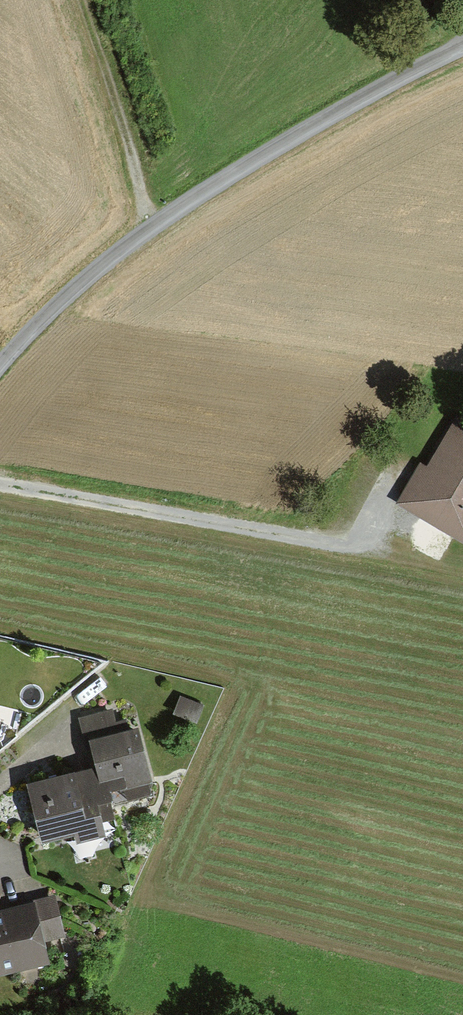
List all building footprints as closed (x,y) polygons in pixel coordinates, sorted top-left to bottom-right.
[(419,464),(396,504),(462,543),(462,420),(457,416),(427,468),(419,464)] [(200,701),(181,694),(175,711),(193,718),(200,701)] [(79,720),(87,750),(93,748),(97,764),(102,781),(108,779),(111,792),(127,788),(130,801),(152,795),(148,781),(153,780),(138,727),(118,732),(112,711),(79,720)] [(97,764),(28,783),(43,841),(75,833),(77,842),(107,834),(104,820),(115,817),(110,798),(113,797),(111,792),(108,779),(102,781),(97,764)] [(52,961),(47,943),(68,938),(56,894),(0,910),(0,976),(52,961)]
